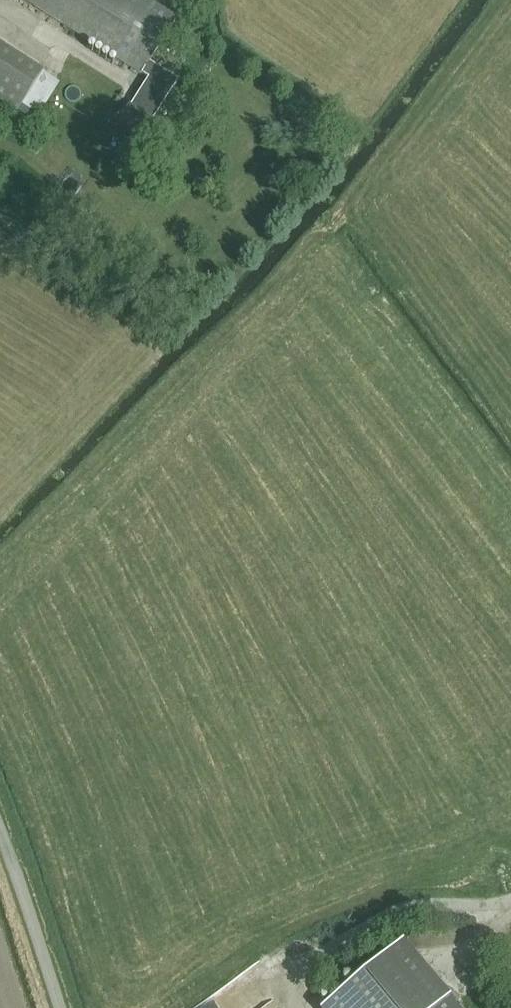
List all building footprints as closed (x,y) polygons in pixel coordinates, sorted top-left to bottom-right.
[(147,78),(133,100),(136,102),(133,107),(130,105),(110,136),(111,137),(112,135),(143,154),(142,156),(143,157),(162,126),(161,125),(160,127),(151,122),(177,81),(148,62),(176,18),(146,0),(23,0),(141,74),(147,78)] [(17,113),(43,72),(0,45),(0,102),(17,113)] [(448,994),(403,940),(323,1007),(459,1007),(448,994)]
